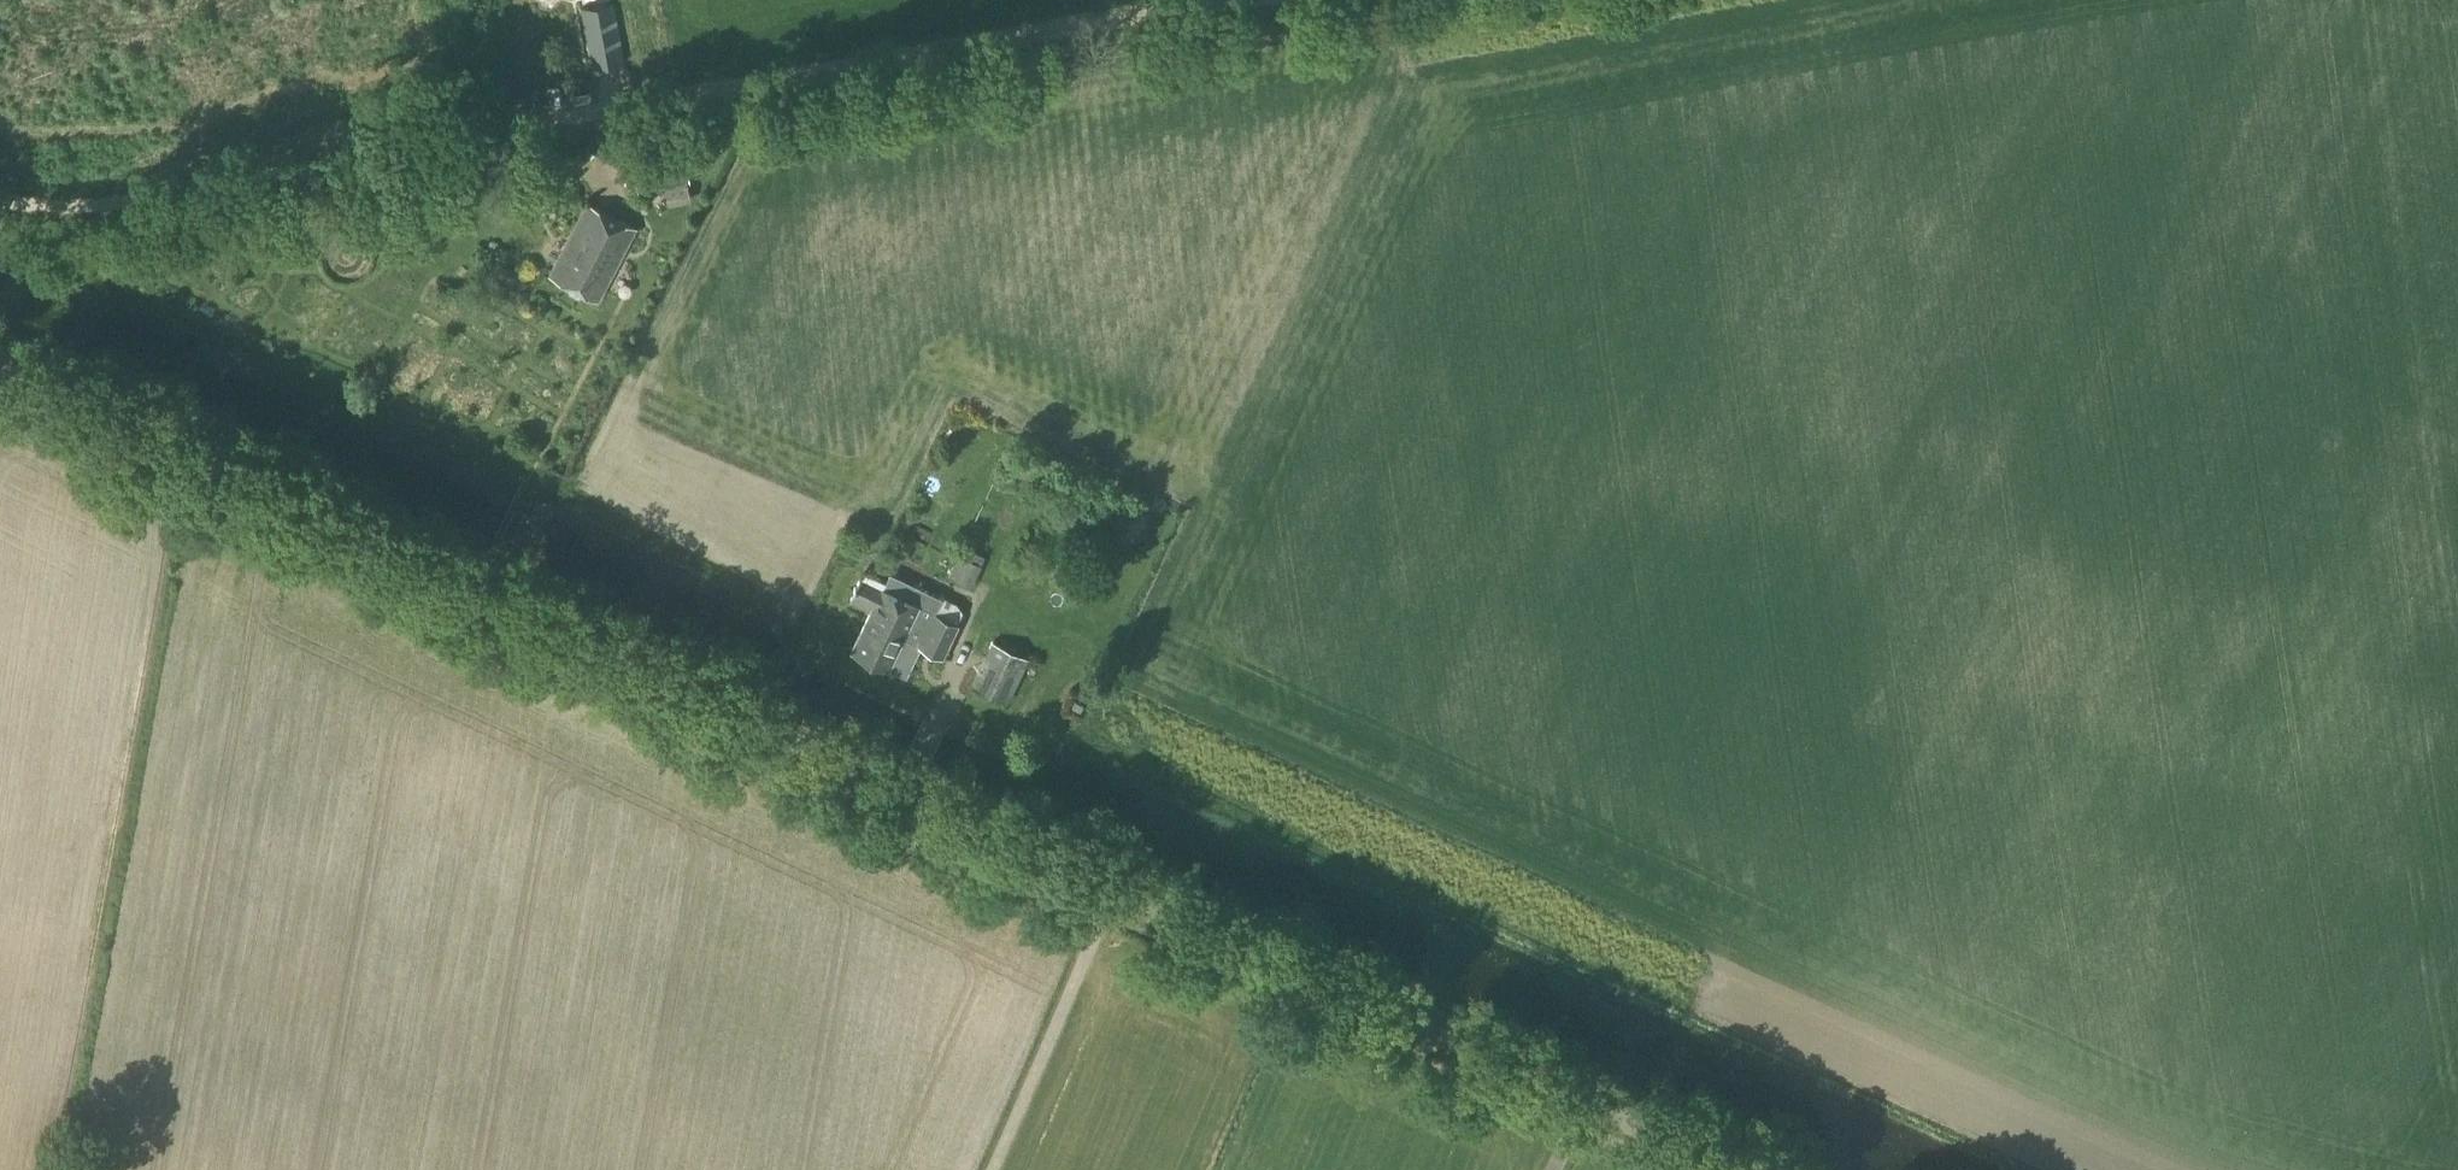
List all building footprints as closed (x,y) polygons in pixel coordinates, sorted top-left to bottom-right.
[(590,66),(623,61),(614,4),(581,9),(590,66)] [(639,190),(686,182),(680,148),(633,157),(639,190)] [(567,241),(616,266),(635,230),(586,204),(567,241)] [(597,302),(616,266),(567,241),(548,277),(597,302)] [(971,586),(981,565),(956,554),(947,575),(971,586)] [(851,652),(888,670),(903,639),(918,646),(918,647),(942,658),(957,625),(962,615),(956,606),(924,591),(917,607),(882,590),(885,582),(864,572),(851,599),(872,609),(851,652)] [(993,641),(972,685),(1007,701),(1027,658),(993,641)]
